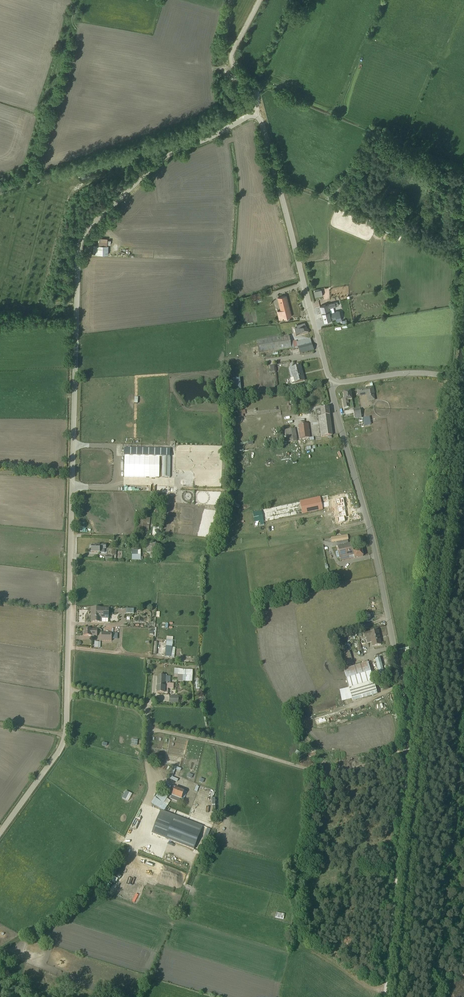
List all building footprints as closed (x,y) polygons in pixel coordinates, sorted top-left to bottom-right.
[(293,23),(297,13),(291,11),(287,20),(293,23)] [(337,196),(352,183),(346,176),(332,190),(337,196)] [(73,177),(61,180),(64,188),(75,185),(73,177)] [(393,229),(382,224),(380,229),(391,234),(393,229)] [(108,245),(94,245),(93,254),(108,254),(108,245)] [(321,288),(313,290),(315,296),(322,294),(321,288)] [(251,294),(254,303),(262,300),(260,292),(251,294)] [(277,297),(280,310),(277,310),(279,319),(292,315),(286,295),(277,297)] [(330,311),(329,307),(339,305),(338,300),(319,305),(323,321),(331,319),(331,318),(336,317),(337,321),(342,319),(340,309),(330,311)] [(308,334),(305,321),(295,324),(296,327),(291,328),(294,338),(308,334)] [(298,351),(299,355),(313,352),(310,340),(297,344),(296,342),(290,343),(289,338),(258,343),(260,355),(291,351),(291,352),(298,351)] [(304,382),(301,368),(290,370),(292,379),(290,380),(291,385),(304,382)] [(366,390),(357,392),(358,397),(367,396),(368,402),(374,401),(373,395),(374,395),(373,388),(366,389),(366,390)] [(353,411),(350,393),(343,394),(344,400),(342,401),(344,411),(348,410),(348,411),(353,411)] [(333,437),(329,410),(315,411),(316,418),(318,418),(320,438),(333,437)] [(310,439),(308,425),(299,426),(300,440),(310,439)] [(295,430),(284,432),(287,444),(297,442),(295,430)] [(170,451),(125,449),(124,478),(169,480),(170,451)] [(320,498),(300,502),(302,515),(323,511),(320,498)] [(337,501),(338,504),(331,505),(333,513),(349,509),(347,499),(337,501)] [(262,512),(252,514),(255,528),(264,527),(262,512)] [(163,546),(147,544),(146,554),(162,556),(163,546)] [(341,563),(363,557),(362,551),(353,553),(351,544),(337,548),(341,563)] [(106,546),(96,546),(96,547),(92,547),(91,554),(104,554),(104,551),(106,551),(106,546)] [(116,560),(116,552),(112,551),(111,558),(106,557),(105,561),(112,562),(113,560),(116,560)] [(140,551),(132,551),(132,561),(140,561),(140,551)] [(90,624),(108,624),(109,610),(91,609),(90,624)] [(364,640),(366,639),(368,648),(381,646),(378,631),(363,634),(364,640)] [(118,635),(102,634),(102,642),(112,642),(112,640),(118,641),(118,635)] [(173,644),(166,643),(165,657),(174,658),(175,649),(172,649),(173,644)] [(367,661),(353,665),(349,653),(341,655),(345,667),(343,667),(353,702),(376,695),(367,661)] [(395,677),(390,653),(383,655),(388,678),(395,677)] [(380,658),(375,659),(380,679),(385,678),(380,658)] [(192,671),(178,671),(177,681),(192,682),(192,671)] [(171,678),(157,677),(157,693),(168,694),(168,689),(173,689),(174,683),(171,682),(171,678)] [(211,788),(199,784),(198,789),(196,788),(194,793),(197,794),(195,800),(206,803),(211,788)] [(187,792),(175,788),(170,800),(179,803),(180,800),(183,801),(187,792)] [(164,811),(170,802),(166,799),(169,796),(160,790),(151,803),(164,811)] [(180,814),(169,808),(166,814),(177,819),(180,814)] [(178,821),(160,811),(154,823),(163,828),(165,826),(173,830),(178,821)] [(276,934),(275,938),(279,939),(281,932),(274,930),(273,934),(276,934)]
